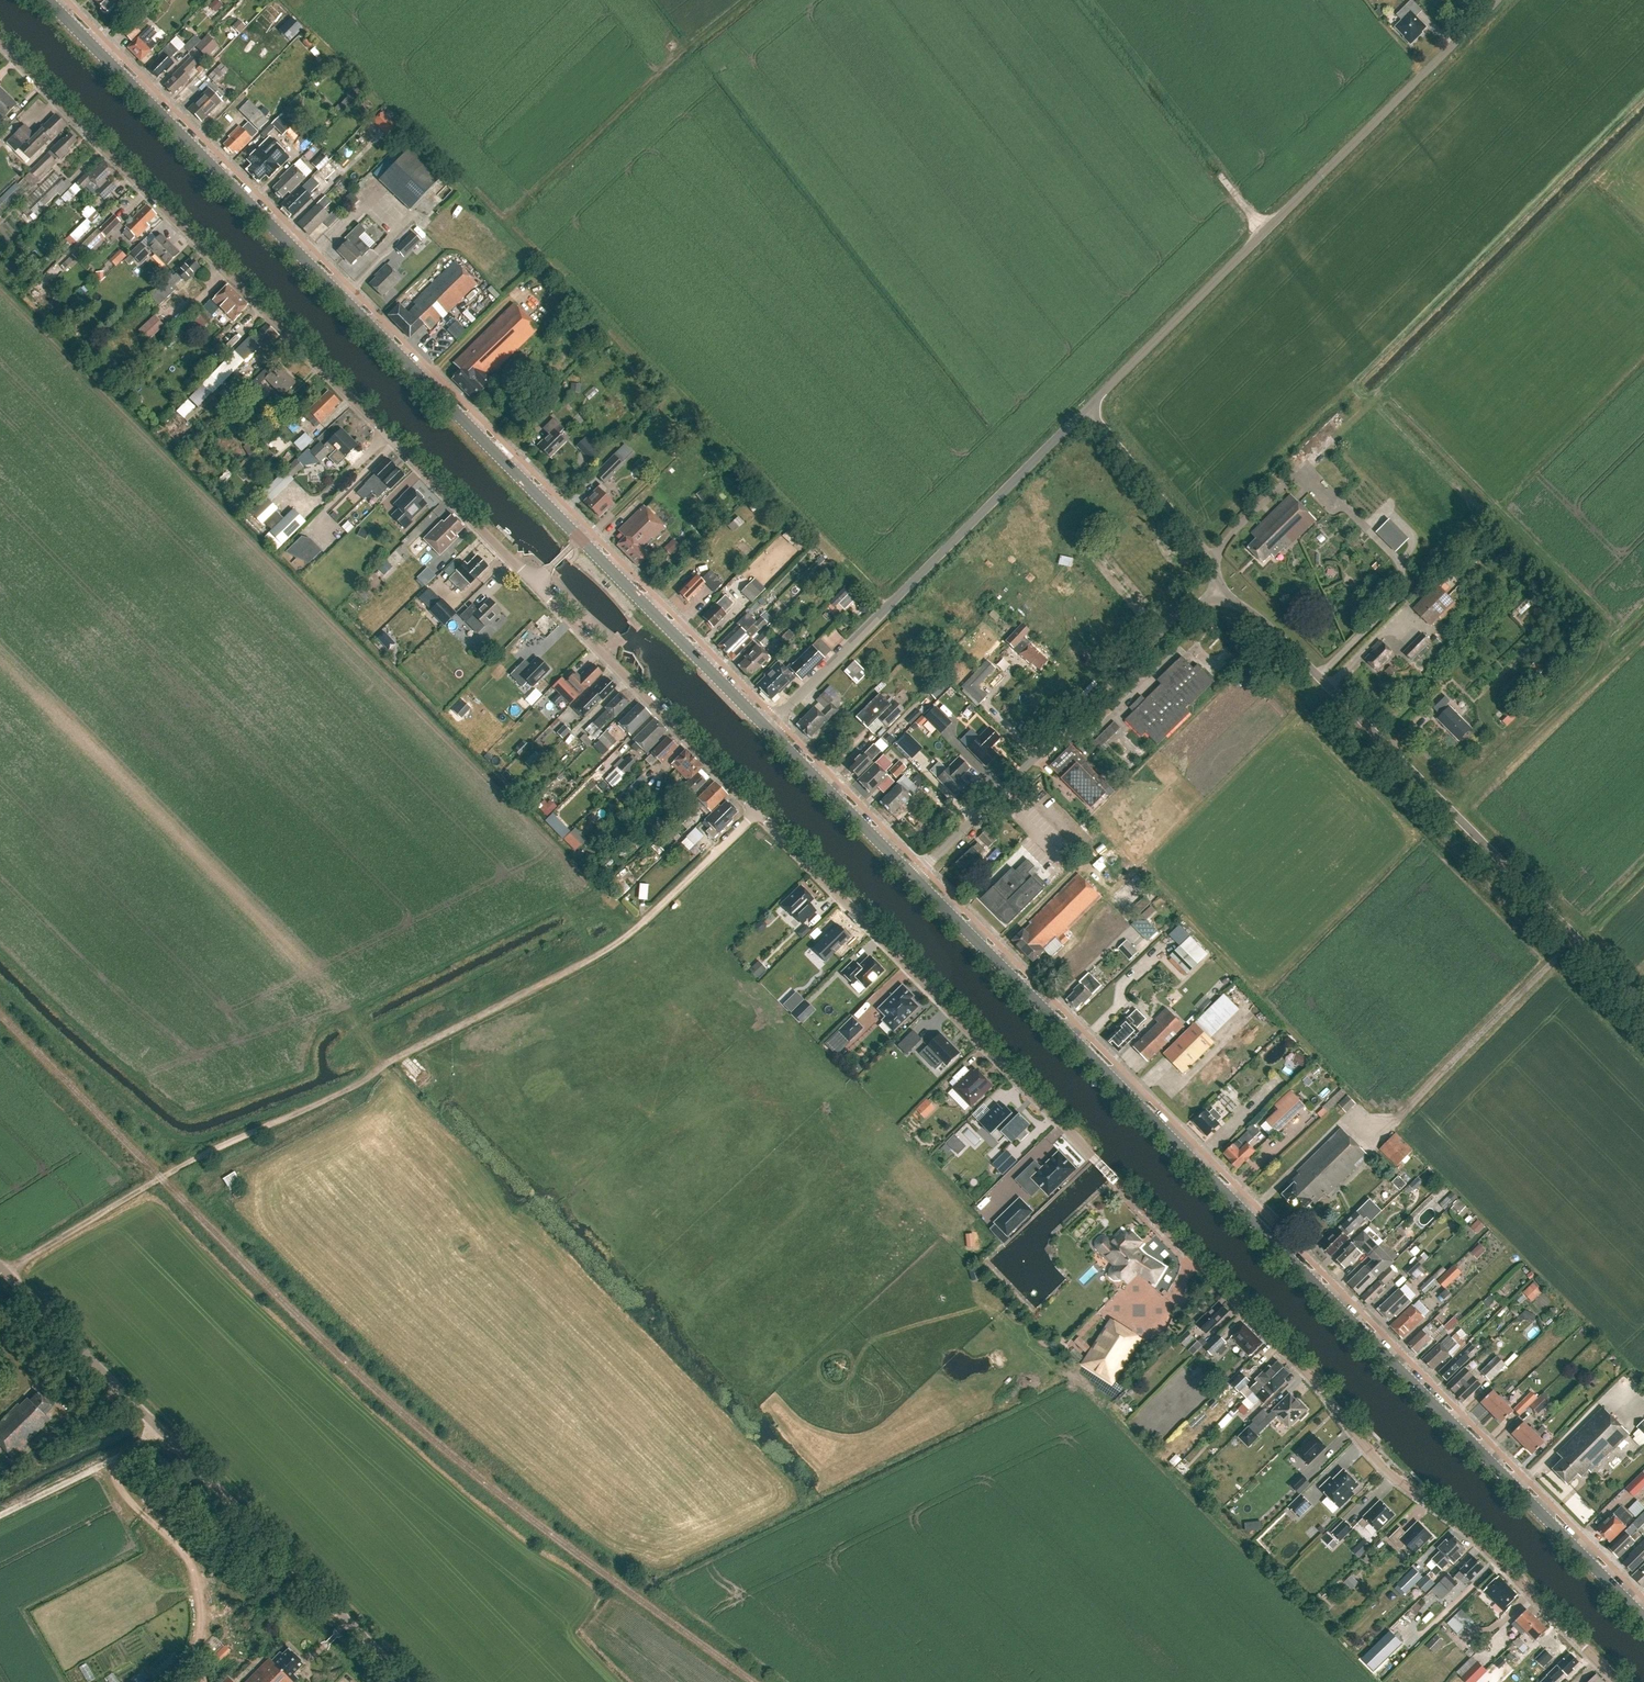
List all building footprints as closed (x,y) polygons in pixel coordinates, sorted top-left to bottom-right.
[(101,6),(100,6),(101,7),(101,10),(104,13),(107,13),(108,14),(121,0),(95,0),(101,6)] [(223,5),(218,0),(216,0),(209,7),(215,13),(223,5)] [(1423,11),(1412,0),(1396,15),(1402,21),(1395,28),(1405,38),(1405,39),(1411,45),(1417,39),(1416,38),(1427,28),(1416,17),(1423,11)] [(240,32),(248,25),(242,18),(235,25),(240,32)] [(279,30),(290,41),(303,29),(291,18),(279,30)] [(144,29),(136,21),(124,33),(133,43),(128,48),(141,61),(157,45),(151,39),(157,33),(150,26),(142,33),(141,32),(144,29)] [(207,58),(218,46),(207,35),(195,47),(207,58)] [(196,36),(184,48),(189,53),(201,41),(196,36)] [(308,49),(312,46),(307,39),(303,43),(308,49)] [(159,55),(161,57),(149,69),(158,78),(167,68),(168,70),(175,63),(171,59),(179,51),(170,42),(159,55)] [(320,57),(321,56),(314,48),(310,52),(316,58),(317,59),(320,57)] [(170,79),(171,80),(165,86),(174,94),(182,86),(183,87),(188,83),(186,81),(190,78),(186,75),(197,64),(190,58),(170,79)] [(203,71),(208,77),(220,65),(215,59),(203,71)] [(200,73),(207,65),(204,62),(196,70),(200,73)] [(214,83),(227,71),(220,65),(208,77),(214,83)] [(2,118),(16,105),(0,89),(0,116),(2,118)] [(188,109),(201,122),(222,102),(209,89),(188,109)] [(349,95),(340,105),(347,111),(356,101),(349,95)] [(259,131),(268,121),(249,101),(239,111),(259,131)] [(396,125),(383,112),(373,122),(387,135),(396,125)] [(51,141),(66,126),(55,115),(44,126),(43,125),(33,134),(25,125),(6,144),(15,153),(20,148),(30,159),(50,139),(51,141)] [(273,125),(284,137),(290,131),(279,119),(273,125)] [(237,154),(252,139),(251,138),(257,132),(248,123),(242,129),(239,126),(228,137),(229,138),(223,145),(232,154),(234,151),(237,154)] [(70,150),(68,149),(76,141),(68,134),(63,140),(62,139),(51,150),(51,151),(24,179),(32,188),(39,181),(36,178),(44,171),(46,174),(57,163),(54,161),(57,157),(60,160),(70,150)] [(289,158),(269,138),(247,160),(252,165),(246,171),(258,182),(265,175),(269,178),(289,158)] [(410,210),(440,179),(409,149),(379,181),(410,210)] [(322,154),(312,164),(319,171),(329,161),(322,154)] [(103,161),(87,177),(85,174),(75,184),(82,190),(91,181),(99,189),(96,192),(104,200),(116,188),(108,180),(115,173),(103,161)] [(290,194),(305,179),(293,166),(280,179),(281,180),(272,189),(275,192),(275,194),(278,197),(280,196),(282,198),(288,192),(290,194)] [(292,217),(311,198),(314,195),(311,193),(319,185),(312,178),(302,189),(300,186),(281,206),(292,217)] [(36,217),(46,207),(45,206),(47,204),(56,196),(58,194),(60,197),(69,188),(64,183),(61,180),(30,211),(36,217)] [(69,188),(72,185),(67,180),(64,183),(69,188)] [(19,187),(18,185),(16,183),(2,196),(3,197),(0,199),(0,200),(3,203),(19,187)] [(75,184),(63,196),(66,200),(68,199),(70,201),(80,190),(75,184)] [(351,193),(345,198),(353,205),(358,200),(351,193)] [(317,206),(298,224),(309,235),(323,222),(328,217),(323,211),(332,203),(326,197),(317,206)] [(76,242),(102,217),(90,205),(81,213),(87,220),(70,236),(76,242)] [(147,224),(156,215),(146,205),(125,226),(127,229),(123,233),(130,240),(135,236),(137,237),(149,226),(147,224)] [(114,216),(99,231),(105,238),(121,222),(114,216)] [(329,228),(334,223),(331,219),(328,217),(323,222),(329,228)] [(370,250),(359,239),(366,232),(359,225),(344,239),(347,242),(337,252),(351,265),(361,256),(363,257),(370,250)] [(396,249),(404,258),(421,241),(413,232),(396,249)] [(103,240),(95,233),(79,248),(86,256),(103,240)] [(179,253),(161,235),(146,250),(140,244),(130,254),(131,255),(135,260),(139,264),(149,254),(148,253),(150,250),(166,266),(179,253)] [(112,258),(119,265),(129,254),(121,248),(112,258)] [(71,269),(79,262),(72,255),(65,263),(71,269)] [(129,266),(135,260),(131,255),(124,261),(129,266)] [(192,259),(174,277),(172,275),(167,280),(167,279),(149,296),(159,307),(177,290),(174,286),(182,279),(186,283),(192,277),(191,276),(200,268),(192,259)] [(430,331),(476,286),(475,283),(454,262),(420,296),(413,303),(416,306),(408,314),(399,305),(388,317),(409,338),(424,324),(430,331)] [(382,297),(400,279),(386,265),(374,277),(376,278),(370,284),(382,297)] [(248,306),(228,286),(213,301),(234,323),(241,316),(239,314),(248,306)] [(472,401),(493,380),(490,377),(539,329),(513,303),(452,363),(460,371),(452,379),(472,401)] [(202,325),(211,316),(203,308),(194,317),(202,325)] [(155,316),(139,331),(148,341),(164,326),(155,316)] [(279,337),(267,325),(253,339),(250,336),(232,354),(243,364),(244,362),(246,364),(261,348),(265,352),(279,337)] [(226,360),(218,368),(226,376),(234,368),(226,360)] [(279,366),(270,374),(265,370),(251,384),(249,383),(245,388),(252,395),(256,390),(259,393),(265,388),(261,384),(266,380),(283,397),(296,384),(279,366)] [(204,382),(214,392),(224,383),(214,373),(204,382)] [(188,389),(193,384),(188,378),(183,383),(188,389)] [(580,393),(581,385),(571,384),(570,392),(580,393)] [(340,403),(329,392),(304,416),(315,427),(318,427),(334,411),(332,410),(340,403)] [(178,409),(186,418),(198,406),(190,398),(178,409)] [(550,458),(566,442),(558,435),(564,429),(553,418),(543,429),(549,435),(538,446),(550,458)] [(293,434),(300,427),(293,421),(286,427),(293,434)] [(342,430),(327,444),(329,446),(326,449),(319,443),(309,452),(320,463),(330,453),(333,450),(343,460),(357,447),(342,430)] [(294,444),(301,452),(313,441),(306,433),(294,444)] [(591,463),(601,453),(586,437),(576,447),(591,463)] [(249,456),(256,452),(250,442),(243,447),(249,456)] [(606,484),(635,455),(624,444),(595,474),(606,484)] [(371,491),(395,468),(390,463),(391,461),(389,460),(387,460),(387,459),(373,473),(375,475),(365,485),(366,486),(358,494),(363,499),(371,491)] [(304,467),(296,460),(285,470),(292,478),(304,467)] [(640,475),(651,469),(647,462),(636,468),(640,475)] [(400,472),(395,468),(371,491),(373,493),(371,494),(374,498),(376,496),(378,499),(389,489),(390,490),(404,476),(402,475),(402,473),(401,472),(400,472)] [(585,502),(600,516),(607,509),(610,511),(616,506),(603,493),(607,490),(601,485),(585,502)] [(404,499),(396,507),(400,512),(394,518),(405,529),(412,523),(409,520),(414,515),(415,515),(419,511),(419,510),(419,509),(416,506),(421,501),(427,507),(428,507),(411,489),(402,497),(404,499)] [(1316,521),(1291,496),(1252,534),(1257,539),(1248,548),(1263,563),(1272,555),(1275,558),(1284,549),(1286,551),(1316,521)] [(263,523),(271,531),(283,519),(276,511),(277,509),(266,497),(250,513),(262,525),(263,523)] [(753,512),(763,504),(760,500),(750,508),(753,512)] [(653,514),(644,505),(619,531),(625,537),(617,545),(639,567),(650,555),(644,549),(666,527),(662,523),(653,514)] [(282,545),(305,523),(293,510),(283,519),(271,531),(270,533),(282,545)] [(335,521),(339,517),(334,512),(331,516),(335,521)] [(452,515),(444,523),(442,521),(423,540),(439,556),(458,537),(456,536),(464,527),(452,515)] [(733,533),(744,523),(738,517),(727,526),(733,533)] [(1396,552),(1409,539),(1390,520),(1376,533),(1396,552)] [(341,528),(348,534),(354,528),(348,521),(341,528)] [(366,540),(370,533),(361,528),(357,536),(366,540)] [(321,551),(310,539),(301,537),(286,552),(288,554),(308,563),(321,551)] [(664,548),(671,554),(680,545),(674,538),(664,548)] [(412,549),(417,555),(427,544),(422,539),(412,549)] [(673,556),(679,563),(689,554),(682,547),(673,556)] [(1426,573),(1436,563),(1425,552),(1415,562),(1426,573)] [(1071,568),(1074,558),(1061,556),(1059,565),(1071,568)] [(465,564),(458,571),(449,580),(457,588),(465,579),(470,584),(487,567),(477,557),(467,567),(465,564)] [(378,568),(385,575),(392,567),(385,560),(378,568)] [(1375,571),(1380,566),(1377,563),(1372,567),(1375,571)] [(429,565),(419,576),(428,585),(439,574),(429,565)] [(696,574),(688,583),(679,592),(681,594),(680,596),(682,598),(684,598),(687,601),(693,595),(694,597),(701,590),(700,589),(705,583),(714,592),(723,582),(711,570),(702,579),(696,574)] [(752,602),(761,593),(751,583),(742,592),(752,602)] [(849,584),(829,603),(834,608),(854,589),(849,584)] [(1431,626),(1455,602),(1437,585),(1414,609),(1431,626)] [(714,627),(727,614),(725,612),(734,603),(726,595),(717,604),(716,603),(711,608),(712,608),(703,617),(714,627)] [(393,615),(403,605),(397,599),(387,610),(393,615)] [(457,614),(443,599),(429,612),(444,626),(457,614)] [(460,616),(478,633),(485,626),(485,627),(501,611),(489,599),(478,610),(473,604),(460,616)] [(869,613),(870,603),(860,602),(859,613),(869,613)] [(732,648),(726,653),(733,660),(753,640),(755,642),(757,640),(760,636),(757,633),(767,623),(762,617),(749,629),(746,633),(747,634),(735,646),(734,644),(731,647),(732,648)] [(746,633),(749,629),(743,623),(740,626),(739,625),(719,646),(726,653),(732,648),(731,647),(734,644),(735,646),(747,634),(746,633)] [(1022,624),(1005,641),(1013,649),(1016,646),(1019,642),(1030,631),(1022,624)] [(763,647),(773,637),(767,630),(760,636),(757,640),(763,647)] [(1404,652),(1412,660),(1431,641),(1423,633),(1404,652)] [(385,649),(396,644),(392,636),(382,640),(385,649)] [(820,638),(789,668),(787,671),(778,661),(764,674),(766,676),(757,685),(771,699),(778,692),(780,693),(797,676),(802,681),(825,658),(824,657),(831,650),(820,638)] [(1395,655),(1380,641),(1372,649),(1374,651),(1365,659),(1378,672),(1395,655)] [(1019,642),(1016,646),(1022,651),(1019,654),(1031,665),(1032,663),(1039,670),(1048,661),(1030,644),(1025,648),(1019,642)] [(749,677),(769,657),(757,644),(744,656),(746,658),(738,665),(749,677)] [(470,650),(464,645),(459,651),(464,656),(470,650)] [(1189,706),(1214,681),(1198,665),(1195,668),(1182,656),(1162,676),(1165,680),(1142,703),(1138,699),(1130,708),(1134,712),(1126,720),(1142,736),(1146,733),(1158,745),(1190,713),(1186,708),(1189,705),(1189,706)] [(521,664),(510,675),(522,687),(527,682),(532,687),(550,670),(537,658),(530,665),(526,669),(521,664)] [(856,684),(867,673),(855,661),(844,672),(856,684)] [(1537,676),(1545,669),(1537,661),(1530,668),(1537,676)] [(589,686),(601,674),(597,670),(597,668),(595,666),(593,666),(593,665),(585,672),(583,672),(581,675),(581,676),(580,677),(578,679),(574,675),(576,673),(575,673),(568,680),(569,682),(563,677),(552,687),(559,693),(564,699),(570,705),(589,686)] [(1392,676),(1396,671),(1391,666),(1387,670),(1392,676)] [(1064,678),(1067,675),(1060,669),(1057,672),(1064,678)] [(1430,680),(1433,676),(1428,671),(1424,675),(1430,680)] [(595,689),(593,691),(593,690),(574,709),(583,718),(602,699),(603,699),(615,687),(611,683),(611,681),(609,679),(608,679),(606,678),(599,685),(597,686),(595,687),(595,689)] [(969,680),(962,687),(966,691),(979,704),(987,696),(974,683),(969,679),(969,680)] [(928,692),(935,699),(947,687),(940,680),(928,692)] [(810,738),(838,710),(831,702),(839,694),(830,686),(816,700),(819,703),(797,725),(810,738)] [(605,708),(607,710),(594,723),(600,729),(611,718),(613,720),(630,703),(620,693),(605,708)] [(1450,702),(1440,693),(1429,704),(1438,713),(1439,712),(1442,715),(1437,720),(1459,741),(1472,728),(1450,706),(1449,707),(1447,705),(1450,702)] [(887,728),(904,711),(894,701),(890,705),(879,694),(856,717),(867,729),(878,718),(887,728)] [(639,703),(619,724),(630,734),(650,714),(639,703)] [(952,723),(935,707),(924,718),(941,734),(952,723)] [(1507,727),(1521,713),(1516,707),(1501,721),(1507,727)] [(911,725),(921,714),(918,711),(907,721),(911,725)] [(655,719),(634,740),(648,754),(660,742),(657,739),(666,731),(655,719)] [(1109,727),(1116,733),(1121,728),(1114,722),(1109,727)] [(600,729),(594,723),(586,730),(596,740),(603,733),(600,729)] [(562,739),(571,730),(566,725),(557,734),(562,739)] [(989,728),(968,749),(985,766),(996,754),(990,748),(999,739),(989,728)] [(598,739),(609,750),(617,742),(606,731),(598,739)] [(588,747),(592,743),(584,734),(579,739),(588,747)] [(911,759),(923,748),(908,734),(897,745),(911,759)] [(644,760),(648,764),(651,762),(653,764),(657,760),(662,764),(671,754),(671,752),(676,747),(667,738),(644,760)] [(1100,749),(1105,744),(1098,738),(1094,742),(1100,749)] [(524,740),(514,750),(520,756),(529,746),(524,740)] [(862,753),(848,766),(849,767),(849,769),(851,771),(853,771),(858,776),(872,763),(871,761),(881,751),(873,744),(863,754),(862,753)] [(1085,762),(1087,761),(1072,745),(1051,766),(1063,778),(1062,779),(1091,809),(1106,794),(1110,797),(1115,792),(1085,762)] [(686,749),(671,764),(687,781),(686,782),(687,783),(681,789),(682,790),(676,796),(684,804),(689,799),(697,791),(710,778),(701,769),(703,766),(686,749)] [(532,770),(542,760),(535,752),(524,762),(532,770)] [(886,753),(878,761),(888,770),(895,762),(886,753)] [(614,788),(637,764),(628,756),(605,779),(614,788)] [(960,778),(969,769),(958,758),(937,779),(954,796),(966,784),(960,778)] [(896,778),(906,768),(899,761),(889,771),(896,778)] [(888,776),(884,773),(875,764),(858,780),(866,788),(865,789),(868,792),(869,792),(870,793),(878,786),(888,776)] [(505,781),(511,775),(506,770),(501,776),(505,781)] [(630,795),(647,777),(642,772),(624,790),(630,795)] [(918,787),(925,781),(918,774),(911,781),(918,787)] [(897,783),(898,784),(909,795),(916,787),(904,776),(897,783)] [(715,782),(698,799),(711,811),(727,794),(715,782)] [(898,784),(880,803),(891,815),(903,803),(904,805),(912,798),(909,795),(898,784)] [(699,809),(691,801),(684,807),(686,808),(680,814),(681,814),(676,819),(682,825),(679,829),(684,834),(694,823),(691,819),(693,818),(691,816),(699,809)] [(719,834),(733,820),(731,818),(738,812),(727,801),(720,808),(718,806),(705,820),(711,826),(706,832),(713,839),(719,833),(719,834)] [(547,817),(556,808),(552,804),(548,804),(548,808),(541,808),(541,811),(547,817)] [(705,834),(697,826),(688,835),(696,843),(705,834)] [(587,840),(575,828),(564,839),(576,851),(587,840)] [(988,830),(980,838),(989,848),(998,840),(988,830)] [(659,855),(664,850),(656,842),(651,847),(659,855)] [(966,873),(983,857),(981,855),(986,851),(978,843),(957,863),(966,873)] [(1007,926),(1048,886),(1036,874),(1031,870),(1035,866),(1028,859),(1016,871),(1013,869),(982,900),(1007,926)] [(1049,884),(1064,870),(1060,866),(1045,880),(1049,884)] [(1025,930),(1024,929),(1013,941),(1034,961),(1045,950),(1045,949),(1056,938),(1063,946),(1070,940),(1069,939),(1074,934),(1070,930),(1102,897),(1079,874),(1029,923),(1031,924),(1025,930)] [(642,882),(641,898),(649,899),(651,883),(642,882)] [(801,887),(782,905),(794,917),(794,916),(802,924),(815,911),(808,903),(812,899),(801,887)] [(1152,906),(1143,914),(1148,919),(1156,911),(1152,906)] [(765,929),(767,925),(763,921),(759,922),(756,925),(754,930),(758,933),(762,932),(765,929)] [(808,923),(799,931),(804,937),(813,929),(808,923)] [(837,924),(812,949),(814,948),(826,960),(825,962),(835,952),(836,953),(840,948),(841,949),(841,948),(840,947),(850,938),(850,937),(849,938),(837,926),(838,925),(837,924)] [(1191,936),(1171,956),(1188,974),(1209,954),(1191,936)] [(1138,952),(1127,941),(1119,949),(1130,960),(1138,952)] [(842,973),(852,984),(857,979),(866,988),(883,971),(869,957),(859,967),(853,962),(842,973)] [(759,961),(749,970),(757,978),(767,969),(759,961)] [(1092,994),(1098,988),(1088,979),(1091,976),(1088,973),(1079,982),(1080,983),(1074,990),(1075,992),(1067,1000),(1076,1009),(1083,1002),(1084,1003),(1092,995),(1092,994)] [(882,1021),(893,1031),(917,1007),(910,999),(912,997),(902,986),(878,1009),(886,1017),(882,1021)] [(805,1022),(818,1008),(807,998),(794,1012),(805,1022)] [(1185,1026),(1167,1008),(1155,1020),(1158,1023),(1151,1031),(1134,1047),(1148,1062),(1185,1026)] [(1146,1019),(1137,1010),(1127,1019),(1127,1018),(1118,1027),(1119,1029),(1107,1041),(1113,1046),(1119,1052),(1140,1032),(1137,1029),(1146,1019)] [(839,1031),(849,1042),(862,1028),(852,1018),(839,1031)] [(1196,1023),(1164,1054),(1183,1074),(1215,1043),(1196,1023)] [(960,1053),(941,1034),(928,1047),(934,1052),(926,1060),(936,1070),(944,1062),(947,1066),(960,1053)] [(897,1045),(887,1055),(909,1078),(919,1068),(897,1045)] [(1303,1067),(1306,1058),(1296,1054),(1292,1062),(1303,1067)] [(856,1076),(863,1069),(856,1062),(850,1069),(856,1076)] [(953,1078),(958,1084),(958,1093),(971,1106),(992,1086),(977,1071),(975,1073),(972,1070),(970,1072),(965,1067),(953,1078)] [(1229,1093),(1234,1088),(1231,1085),(1226,1089),(1229,1093)] [(1278,1134),(1306,1106),(1291,1090),(1274,1106),(1277,1110),(1265,1121),(1278,1134)] [(1328,1111),(1346,1093),(1342,1090),(1324,1107),(1328,1111)] [(1218,1097),(1231,1112),(1237,1107),(1223,1093),(1218,1097)] [(1346,1113),(1356,1104),(1348,1095),(1338,1105),(1346,1113)] [(925,1119),(936,1108),(927,1099),(916,1110),(925,1119)] [(979,1122),(999,1143),(1005,1136),(1012,1143),(1018,1137),(1022,1141),(1029,1134),(1025,1130),(1031,1125),(1016,1109),(1012,1112),(1007,1107),(1004,1110),(998,1104),(979,1122)] [(1207,1136),(1220,1124),(1217,1121),(1222,1117),(1214,1108),(1209,1113),(1206,1110),(1194,1122),(1201,1129),(1200,1131),(1205,1136),(1206,1135),(1207,1136)] [(1248,1131),(1224,1154),(1230,1160),(1229,1160),(1237,1168),(1244,1161),(1246,1162),(1250,1158),(1249,1157),(1256,1151),(1249,1144),(1260,1132),(1253,1125),(1252,1124),(1247,1130),(1248,1131)] [(1292,1181),(1294,1183),(1282,1195),(1301,1213),(1312,1202),(1315,1205),(1325,1195),(1327,1197),(1368,1156),(1341,1128),(1297,1171),(1299,1173),(1292,1181)] [(1397,1166),(1412,1149),(1395,1133),(1380,1149),(1397,1166)] [(1066,1179),(1076,1169),(1071,1164),(1071,1162),(1067,1157),(1064,1157),(1059,1152),(1042,1169),(1035,1161),(1022,1174),(1031,1184),(1033,1182),(1035,1181),(1041,1187),(1049,1195),(1060,1185),(1061,1185),(1067,1179),(1066,1179)] [(225,1176),(231,1188),(243,1183),(237,1170),(225,1176)] [(1407,1184),(1399,1176),(1392,1182),(1400,1190),(1407,1184)] [(1414,1191),(1419,1186),(1414,1181),(1409,1185),(1414,1191)] [(235,1199),(246,1192),(243,1188),(232,1195),(235,1199)] [(1024,1203),(1012,1190),(987,1214),(999,1227),(1024,1203)] [(1453,1202),(1457,1198),(1453,1192),(1448,1197),(1453,1202)] [(1340,1229),(1339,1228),(1321,1247),(1330,1256),(1338,1248),(1339,1248),(1342,1245),(1343,1245),(1349,1239),(1347,1237),(1365,1219),(1364,1219),(1366,1217),(1371,1222),(1382,1211),(1370,1199),(1357,1212),(1356,1212),(1340,1229)] [(1456,1217),(1462,1211),(1455,1204),(1449,1210),(1456,1217)] [(1473,1218),(1471,1215),(1464,1222),(1467,1224),(1473,1218)] [(1477,1234),(1482,1228),(1475,1222),(1468,1229),(1475,1235),(1476,1234),(1477,1234)] [(1369,1256),(1378,1247),(1364,1232),(1354,1241),(1355,1242),(1353,1244),(1352,1243),(1345,1250),(1347,1252),(1338,1260),(1338,1261),(1338,1263),(1338,1264),(1342,1268),(1345,1267),(1345,1268),(1354,1259),(1356,1261),(1363,1254),(1361,1253),(1364,1250),(1369,1256)] [(1145,1257),(1135,1247),(1140,1242),(1132,1234),(1127,1239),(1121,1233),(1113,1241),(1109,1241),(1108,1241),(1107,1240),(1105,1239),(1104,1239),(1102,1239),(1101,1240),(1099,1241),(1099,1242),(1098,1243),(1098,1245),(1098,1246),(1098,1248),(1099,1249),(1116,1266),(1113,1268),(1112,1270),(1111,1271),(1111,1273),(1111,1274),(1112,1276),(1113,1277),(1114,1278),(1115,1278),(1117,1279),(1119,1278),(1120,1278),(1121,1277),(1124,1274),(1127,1277),(1134,1270),(1155,1282),(1163,1268),(1145,1257)] [(968,1248),(976,1247),(974,1234),(966,1235),(968,1248)] [(1398,1256),(1384,1242),(1369,1256),(1376,1263),(1369,1271),(1365,1267),(1349,1283),(1360,1295),(1376,1279),(1376,1278),(1383,1270),(1384,1271),(1393,1262),(1393,1261),(1398,1256)] [(1471,1252),(1477,1258),(1487,1249),(1481,1243),(1471,1252)] [(1409,1275),(1425,1261),(1421,1256),(1405,1271),(1409,1275)] [(1448,1272),(1438,1281),(1446,1289),(1462,1273),(1455,1265),(1448,1272)] [(1385,1285),(1396,1274),(1389,1267),(1378,1278),(1385,1285)] [(1434,1277),(1438,1281),(1448,1272),(1444,1267),(1434,1277)] [(1433,1276),(1420,1288),(1425,1293),(1438,1281),(1434,1277),(1433,1276)] [(1387,1290),(1378,1282),(1362,1298),(1369,1304),(1377,1296),(1379,1298),(1387,1290)] [(1532,1302),(1542,1292),(1533,1283),(1523,1292),(1532,1302)] [(1399,1289),(1377,1310),(1389,1322),(1395,1316),(1396,1317),(1411,1302),(1399,1289)] [(1444,1300),(1450,1294),(1446,1289),(1440,1295),(1444,1300)] [(1489,1308),(1494,1303),(1492,1301),(1491,1300),(1488,1298),(1483,1303),(1489,1308)] [(1215,1326),(1229,1312),(1219,1302),(1205,1315),(1196,1323),(1206,1333),(1214,1326),(1215,1326)] [(1414,1306),(1413,1305),(1390,1327),(1403,1339),(1425,1318),(1424,1317),(1414,1306)] [(1511,1324),(1520,1315),(1514,1310),(1505,1318),(1511,1324)] [(1440,1314),(1435,1318),(1441,1325),(1446,1320),(1440,1314)] [(1449,1331),(1459,1322),(1454,1317),(1444,1326),(1449,1331)] [(1112,1382),(1140,1339),(1112,1321),(1084,1364),(1112,1382)] [(1438,1329),(1431,1322),(1407,1344),(1416,1353),(1431,1339),(1429,1337),(1438,1329)] [(1249,1357),(1263,1343),(1244,1324),(1231,1338),(1249,1357)] [(1185,1347),(1195,1338),(1188,1331),(1178,1340),(1185,1347)] [(1213,1356),(1226,1342),(1217,1333),(1208,1343),(1204,1347),(1213,1356)] [(1452,1338),(1449,1336),(1424,1360),(1433,1370),(1442,1361),(1443,1362),(1450,1355),(1453,1358),(1467,1345),(1456,1334),(1452,1338)] [(1075,1342),(1086,1353),(1091,1347),(1080,1337),(1075,1342)] [(1204,1347),(1208,1343),(1202,1337),(1198,1341),(1204,1347)] [(1469,1344),(1440,1372),(1447,1380),(1469,1359),(1465,1355),(1473,1347),(1469,1344)] [(1490,1380),(1505,1365),(1497,1356),(1481,1371),(1490,1380)] [(1257,1395),(1285,1367),(1279,1361),(1272,1368),(1270,1366),(1255,1380),(1257,1383),(1251,1389),(1253,1392),(1242,1403),(1245,1406),(1257,1395)] [(1264,1403),(1286,1382),(1284,1380),(1291,1373),(1290,1373),(1285,1367),(1257,1395),(1245,1406),(1249,1410),(1260,1399),(1264,1403)] [(1481,1386),(1464,1369),(1448,1386),(1464,1402),(1481,1386)] [(1242,1373),(1231,1384),(1239,1392),(1251,1382),(1242,1373)] [(1481,1403),(1491,1413),(1505,1399),(1501,1395),(1499,1397),(1493,1391),(1481,1403)] [(1532,1392),(1522,1401),(1528,1408),(1538,1398),(1532,1392)] [(38,1393),(30,1401),(27,1398),(20,1406),(18,1404),(0,1422),(0,1446),(12,1458),(51,1419),(46,1414),(53,1407),(38,1393)] [(1290,1394),(1273,1411),(1289,1427),(1299,1418),(1301,1420),(1307,1414),(1305,1412),(1307,1409),(1297,1399),(1296,1400),(1290,1394)] [(1541,1395),(1530,1406),(1538,1414),(1549,1404),(1541,1395)] [(1214,1408),(1219,1403),(1214,1399),(1209,1404),(1214,1408)] [(1510,1404),(1505,1399),(1491,1413),(1502,1423),(1514,1412),(1508,1406),(1510,1404)] [(1591,1472),(1630,1434),(1603,1407),(1557,1452),(1563,1459),(1553,1468),(1561,1477),(1562,1479),(1564,1482),(1567,1482),(1568,1484),(1578,1474),(1582,1477),(1588,1470),(1591,1472)] [(1220,1423),(1225,1427),(1238,1414),(1233,1409),(1220,1423)] [(1252,1421),(1259,1427),(1270,1415),(1264,1409),(1252,1421)] [(1512,1434),(1522,1444),(1536,1431),(1532,1426),(1530,1428),(1524,1422),(1512,1434)] [(1541,1435),(1536,1431),(1522,1444),(1533,1455),(1545,1443),(1539,1437),(1541,1435)] [(1326,1447),(1314,1435),(1296,1452),(1308,1464),(1326,1447)] [(1174,1467),(1182,1460),(1176,1454),(1169,1462),(1174,1467)] [(1184,1475),(1191,1468),(1186,1463),(1179,1470),(1184,1475)] [(1348,1495),(1359,1485),(1344,1470),(1333,1480),(1331,1478),(1321,1488),(1340,1508),(1350,1498),(1348,1495)] [(1643,1472),(1626,1488),(1634,1497),(1643,1488),(1643,1473),(1643,1472)] [(1308,1481),(1301,1474),(1290,1485),(1297,1491),(1308,1481)] [(1313,1505),(1301,1494),(1289,1506),(1300,1518),(1313,1505)] [(1378,1531),(1394,1515),(1381,1501),(1359,1523),(1364,1528),(1369,1523),(1378,1531)] [(1643,1509),(1643,1507),(1639,1502),(1630,1511),(1636,1517),(1643,1509)] [(1626,1512),(1618,1520),(1613,1515),(1609,1520),(1605,1523),(1604,1522),(1597,1529),(1604,1536),(1605,1539),(1606,1541),(1609,1541),(1610,1542),(1626,1526),(1625,1525),(1626,1524),(1632,1518),(1626,1512)] [(1640,1517),(1635,1522),(1636,1522),(1638,1524),(1639,1525),(1643,1521),(1640,1517)] [(1354,1529),(1345,1520),(1331,1533),(1332,1534),(1324,1542),(1331,1549),(1339,1541),(1340,1542),(1354,1529)] [(1415,1553),(1432,1536),(1418,1522),(1407,1533),(1400,1527),(1389,1538),(1401,1549),(1406,1544),(1415,1553)] [(1322,1534),(1326,1531),(1321,1525),(1317,1529),(1322,1534)] [(1626,1531),(1609,1548),(1618,1558),(1626,1550),(1630,1546),(1632,1546),(1634,1544),(1634,1543),(1635,1541),(1641,1535),(1636,1531),(1637,1530),(1635,1528),(1635,1527),(1633,1525),(1632,1525),(1626,1531)] [(1432,1570),(1460,1543),(1454,1537),(1449,1541),(1447,1539),(1437,1548),(1429,1557),(1432,1560),(1427,1565),(1432,1570)] [(1632,1572),(1643,1560),(1643,1540),(1629,1555),(1631,1557),(1626,1561),(1624,1563),(1632,1572)] [(1363,1554),(1368,1549),(1363,1543),(1358,1548),(1363,1554)] [(1458,1561),(1463,1556),(1461,1554),(1466,1549),(1460,1543),(1432,1570),(1437,1575),(1450,1562),(1453,1565),(1458,1561)] [(1484,1567),(1474,1557),(1461,1571),(1460,1571),(1455,1576),(1461,1581),(1466,1576),(1470,1581),(1484,1567)] [(1643,1588),(1643,1565),(1640,1569),(1633,1576),(1643,1588)] [(1414,1587),(1424,1577),(1417,1570),(1407,1580),(1414,1587)] [(1359,1583),(1352,1575),(1345,1582),(1352,1590),(1359,1583)] [(1426,1593),(1436,1583),(1427,1575),(1417,1584),(1426,1593)] [(1442,1600),(1458,1585),(1448,1575),(1432,1590),(1442,1600)] [(1511,1606),(1510,1604),(1517,1596),(1499,1577),(1497,1579),(1496,1578),(1486,1588),(1484,1591),(1493,1600),(1505,1612),(1511,1606)] [(1338,1600),(1350,1590),(1342,1580),(1330,1590),(1338,1600)] [(1403,1597),(1411,1590),(1409,1587),(1406,1591),(1405,1590),(1400,1594),(1403,1597)] [(1468,1630),(1474,1624),(1461,1610),(1447,1624),(1457,1634),(1465,1626),(1468,1630)] [(1526,1631),(1537,1620),(1527,1610),(1516,1621),(1517,1621),(1513,1625),(1522,1634),(1526,1631)] [(1536,1641),(1547,1630),(1537,1620),(1526,1631),(1536,1641)] [(1399,1639),(1408,1629),(1400,1621),(1391,1631),(1392,1632),(1398,1638),(1399,1639)] [(1391,1645),(1398,1638),(1392,1632),(1385,1639),(1391,1645)] [(1426,1646),(1435,1654),(1446,1643),(1437,1635),(1426,1646)] [(1524,1644),(1518,1638),(1514,1643),(1519,1649),(1524,1644)] [(289,1649),(283,1655),(280,1652),(272,1660),(270,1658),(246,1681),(294,1681),(297,1679),(298,1678),(293,1674),(303,1663),(289,1649)] [(1457,1650),(1452,1658),(1461,1664),(1463,1661),(1462,1660),(1465,1655),(1457,1650)] [(1579,1662),(1571,1654),(1565,1660),(1564,1658),(1548,1675),(1541,1681),(1555,1681),(1564,1672),(1567,1675),(1574,1669),(1573,1668),(1579,1662)] [(1461,1678),(1466,1681),(1477,1681),(1488,1671),(1478,1661),(1461,1678)] [(1510,1675),(1505,1670),(1494,1681),(1495,1681),(1502,1681),(1510,1675)]
